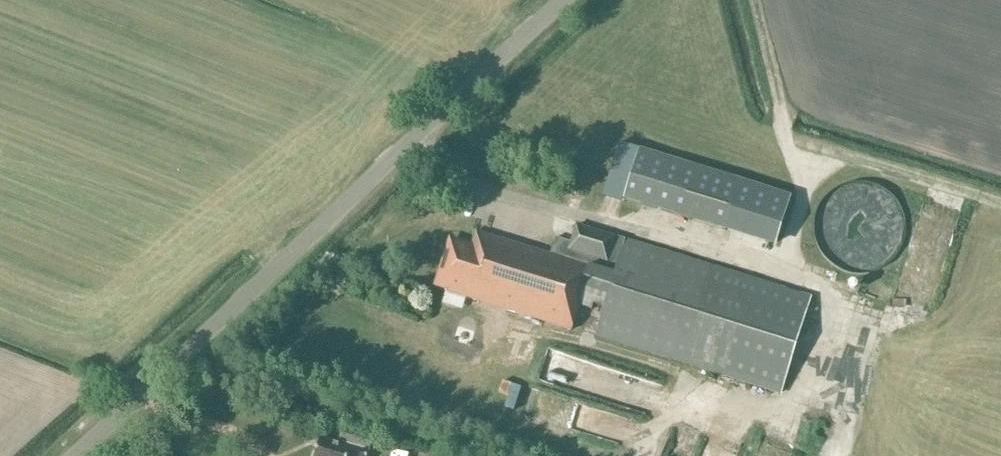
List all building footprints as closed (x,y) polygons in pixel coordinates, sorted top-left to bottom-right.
[(790,194),(640,149),(624,201),(774,246),(790,194)] [(906,234),(907,229),(906,224),(906,219),(904,214),(902,208),(899,203),(895,198),(890,194),(885,190),(879,187),(873,185),(867,184),(861,184),(855,184),(850,185),(844,187),(840,189),(836,191),(832,195),(828,198),(824,203),(821,208),(818,214),(817,220),(816,226),(816,232),(817,239),(818,245),(821,250),(824,255),(828,260),(832,264),(836,267),(840,269),(844,271),(850,273),(855,274),(861,275),(867,274),(873,273),(879,271),(885,268),(890,264),(895,260),(899,255),(902,250),(904,245),(906,239),(906,234)] [(451,241),(437,284),(447,288),(446,292),(572,331),(591,268),(614,275),(595,335),(826,407),(856,313),(577,225),(571,242),(561,239),(556,257),(476,232),(471,248),(451,241)] [(481,349),(494,353),(505,316),(492,312),(486,333),(481,349)] [(536,323),(506,314),(494,353),(524,362),(536,323)] [(343,427),(339,442),(369,451),(374,437),(343,427)] [(339,442),(338,444),(321,439),(315,455),(368,455),(369,451),(339,442)]
